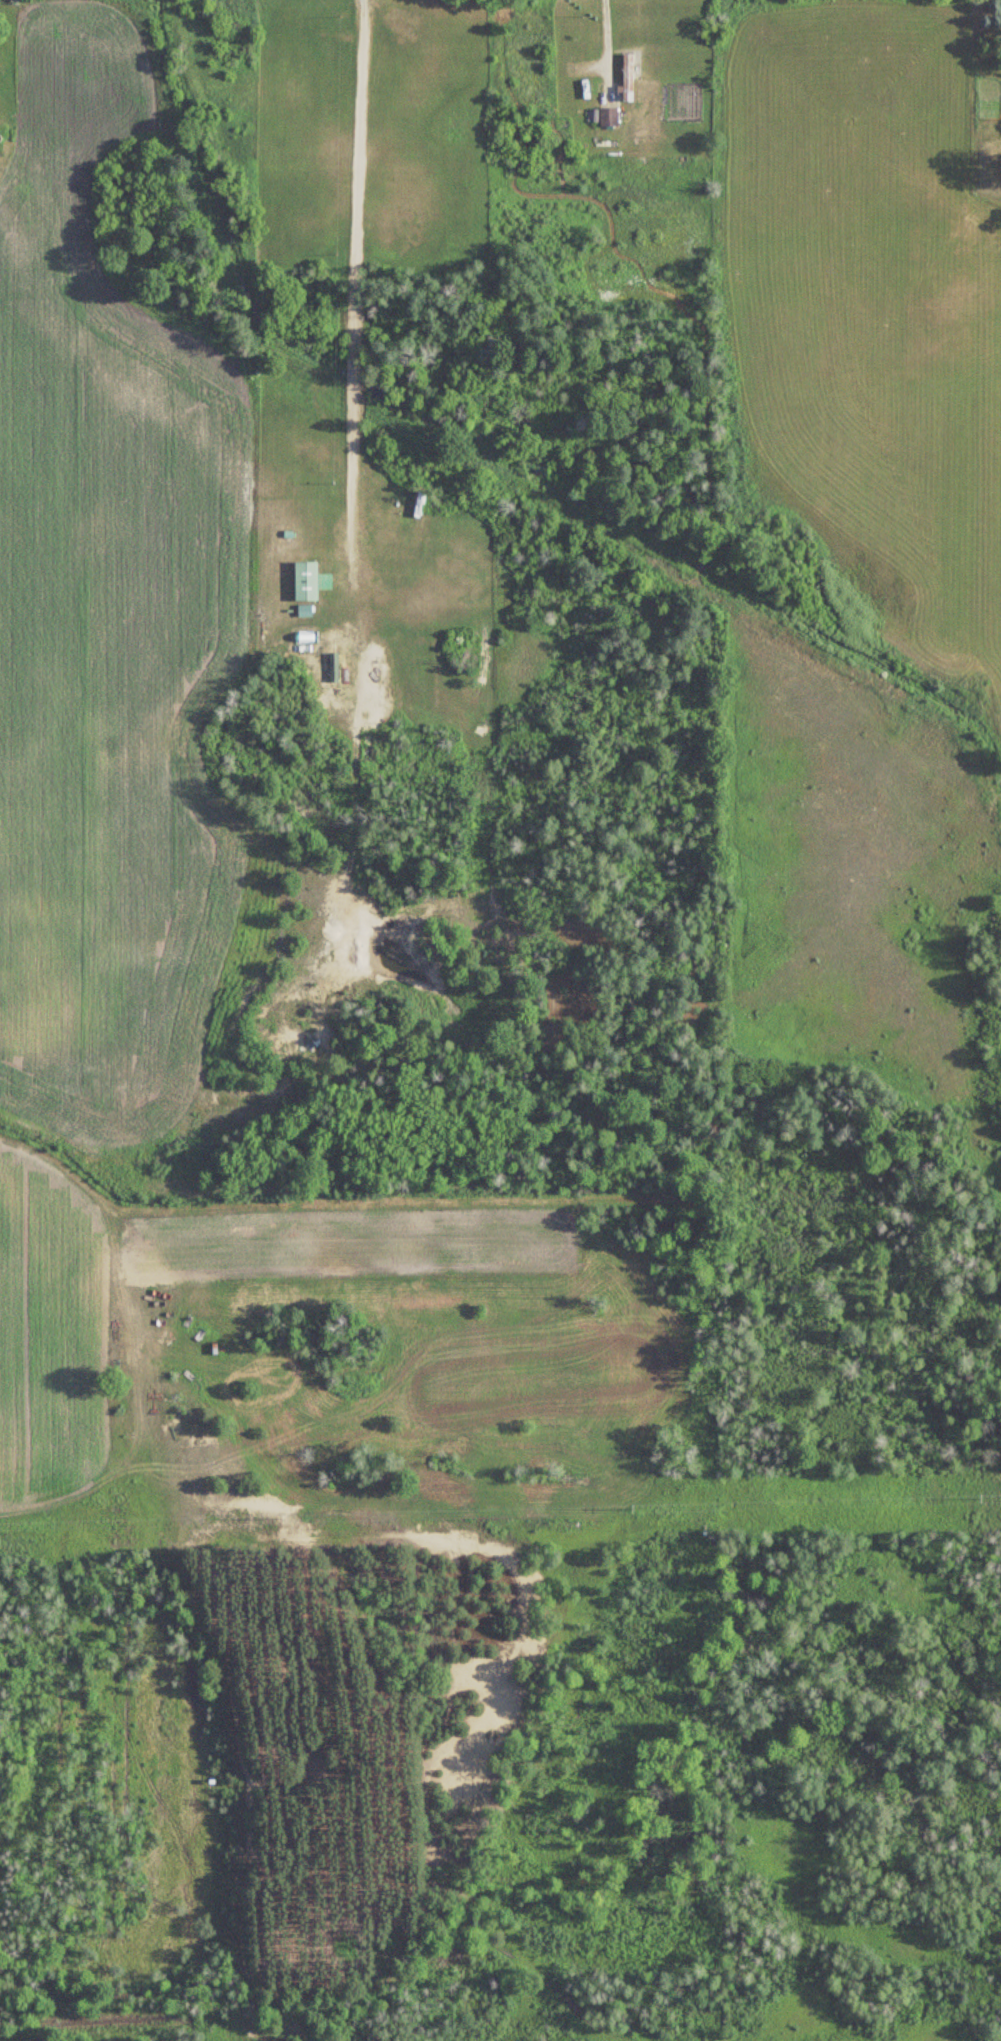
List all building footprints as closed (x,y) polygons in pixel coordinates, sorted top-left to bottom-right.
[(624,102),(634,102),(634,54),(624,54),(624,102)] [(602,109),(602,127),(619,127),(619,109),(602,109)] [(297,601),(319,601),(319,563),(297,563),(297,601)]
